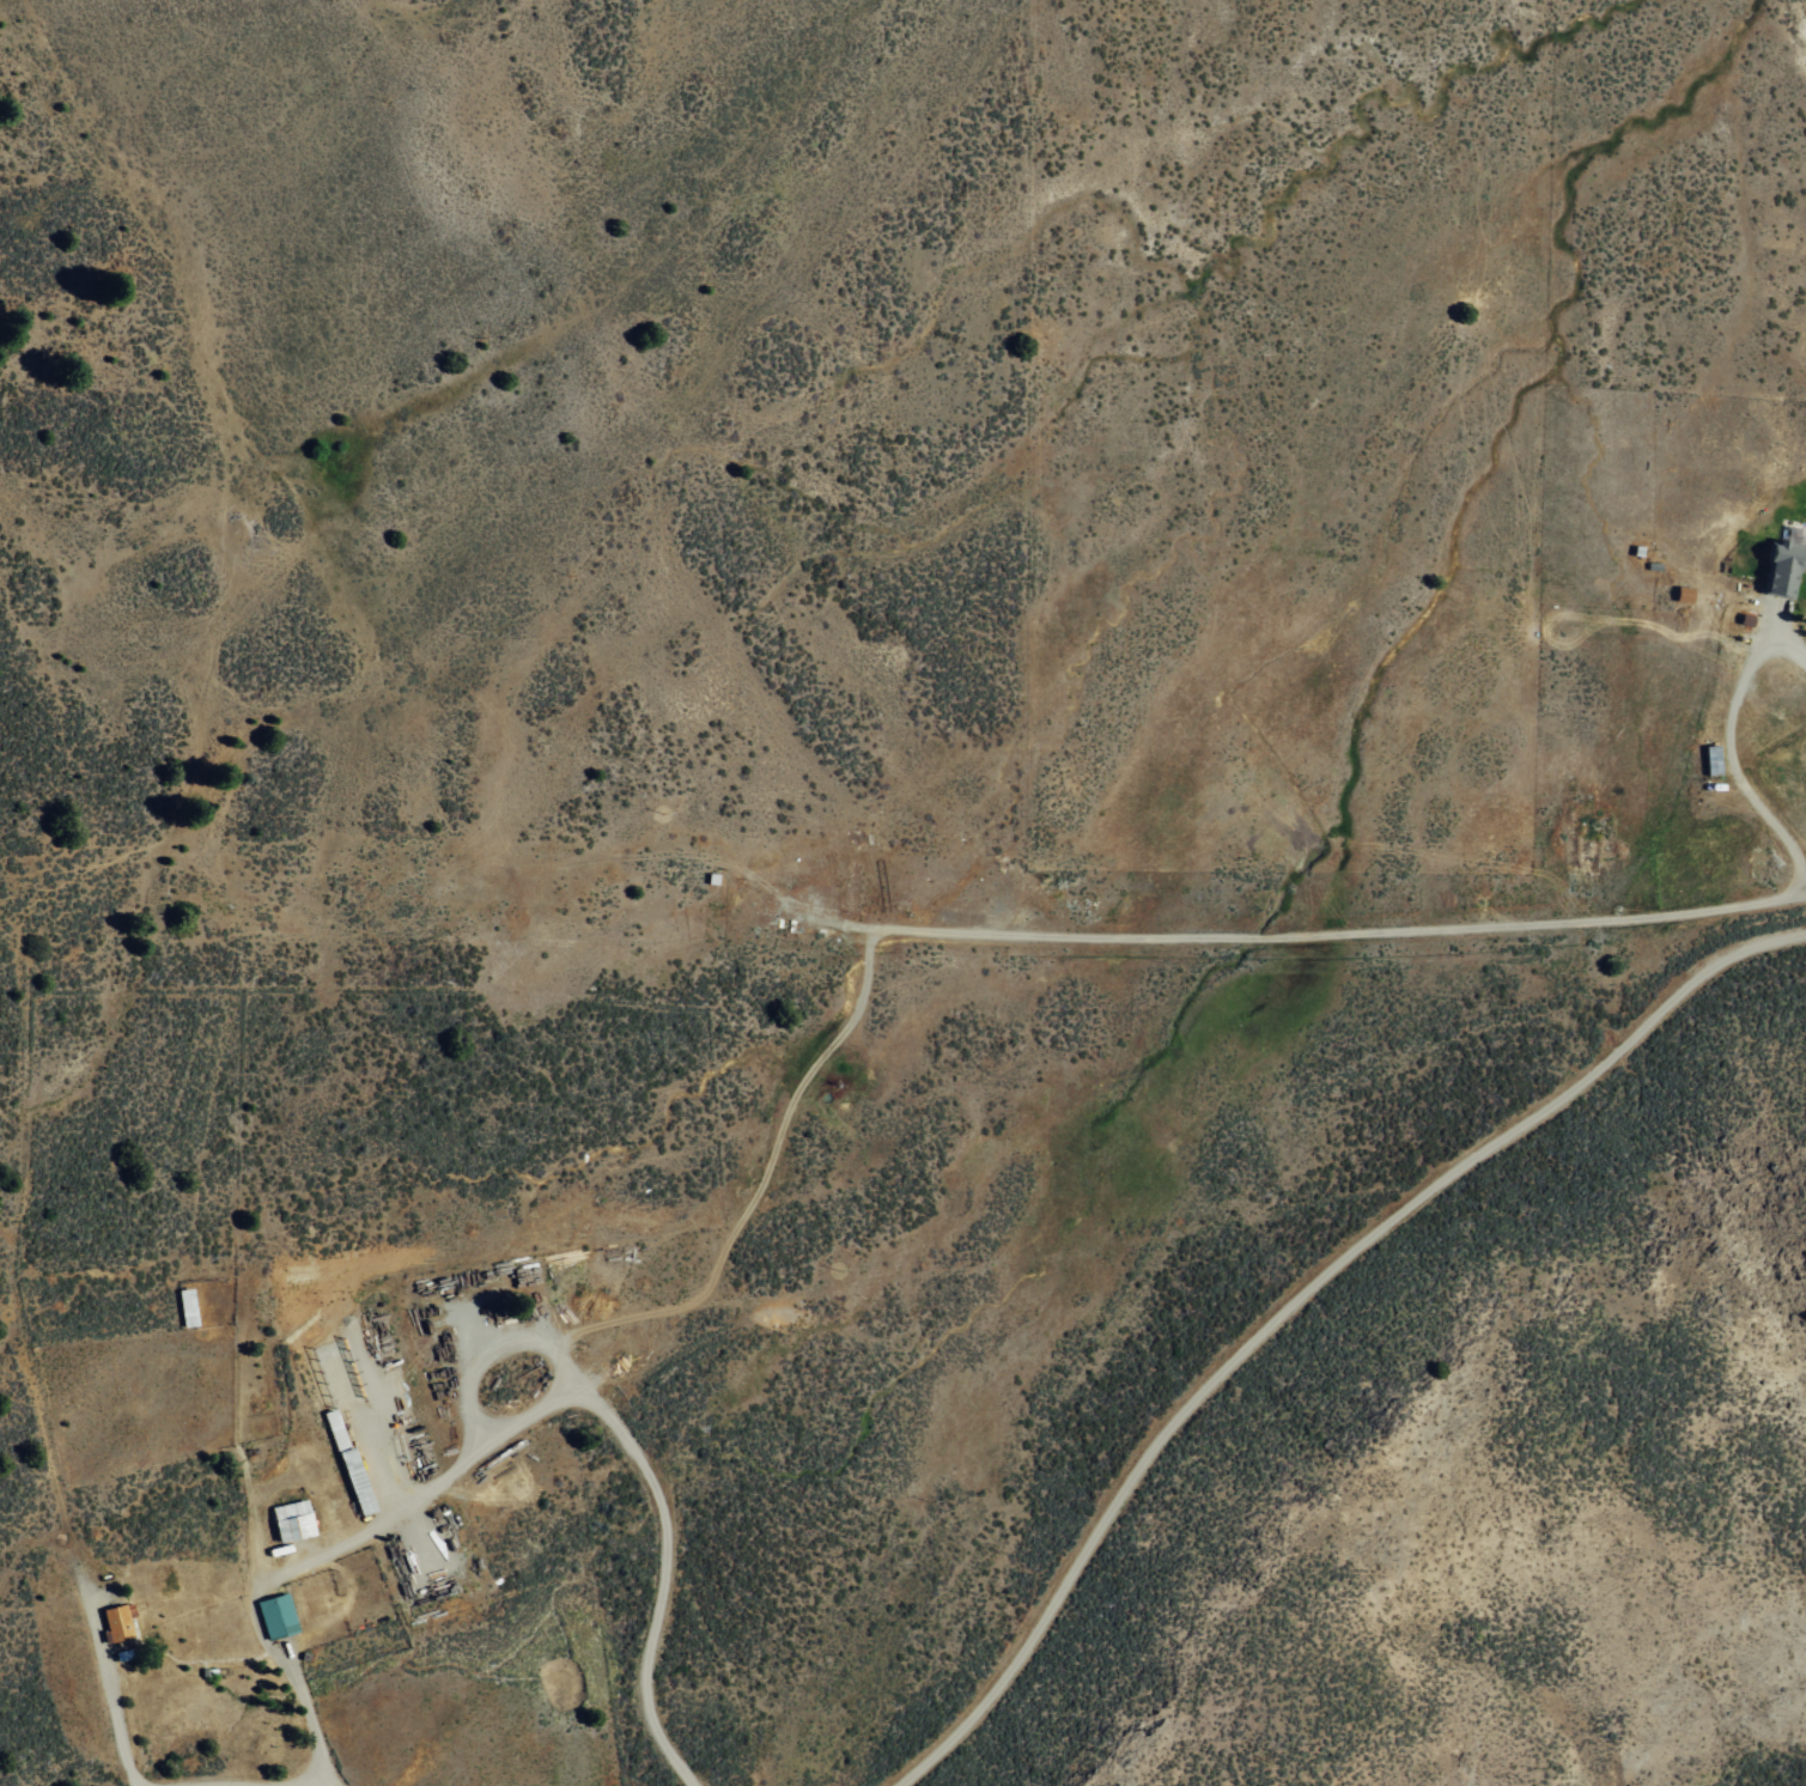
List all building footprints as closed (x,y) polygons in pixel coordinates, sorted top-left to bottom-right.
[(1795,598),(1805,536),(1805,530),(1787,527),(1784,543),(1767,540),(1760,578),(1767,579),(1765,593),(1795,598)] [(1691,602),(1693,588),(1677,585),(1674,600),(1691,602)] [(196,1323),(190,1287),(176,1289),(182,1326),(196,1323)] [(325,1410),(356,1515),(370,1510),(339,1406),(325,1410)] [(271,1505),(277,1540),(313,1533),(306,1499),(271,1505)] [(256,1599),(264,1637),(295,1631),(287,1592),(256,1599)] [(103,1640),(129,1636),(124,1603),(101,1607),(105,1630),(101,1630),(103,1640)]
